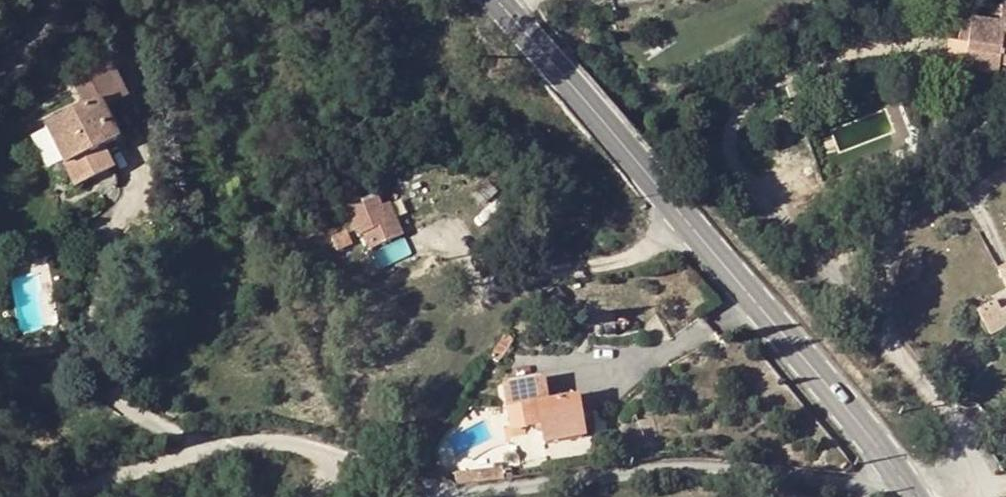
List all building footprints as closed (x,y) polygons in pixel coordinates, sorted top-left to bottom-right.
[(972,20),(967,41),(977,43),(971,72),(1004,78),(1005,67),(1005,27),(972,20)] [(70,180),(107,161),(101,149),(118,140),(107,119),(116,114),(113,109),(128,101),(110,65),(77,81),(89,107),(45,128),(70,180)] [(107,161),(70,180),(76,191),(113,173),(107,161)] [(397,225),(386,229),(381,211),(378,200),(346,211),(354,238),(364,235),(368,249),(401,238),(397,225)] [(386,229),(397,225),(392,208),(381,211),(386,229)] [(329,240),(333,254),(348,250),(344,236),(329,240)] [(996,272),(1005,290),(1005,266),(996,272)] [(909,286),(915,280),(905,270),(899,275),(909,286)] [(986,300),(970,309),(978,323),(995,315),(986,300)] [(1000,312),(995,315),(978,323),(984,335),(1005,323),(1005,320),(1000,312)] [(561,386),(498,393),(500,411),(522,409),(525,428),(541,426),(543,443),(582,439),(575,400),(564,401),(561,386)] [(456,475),(457,485),(502,480),(501,471),(456,475)]
